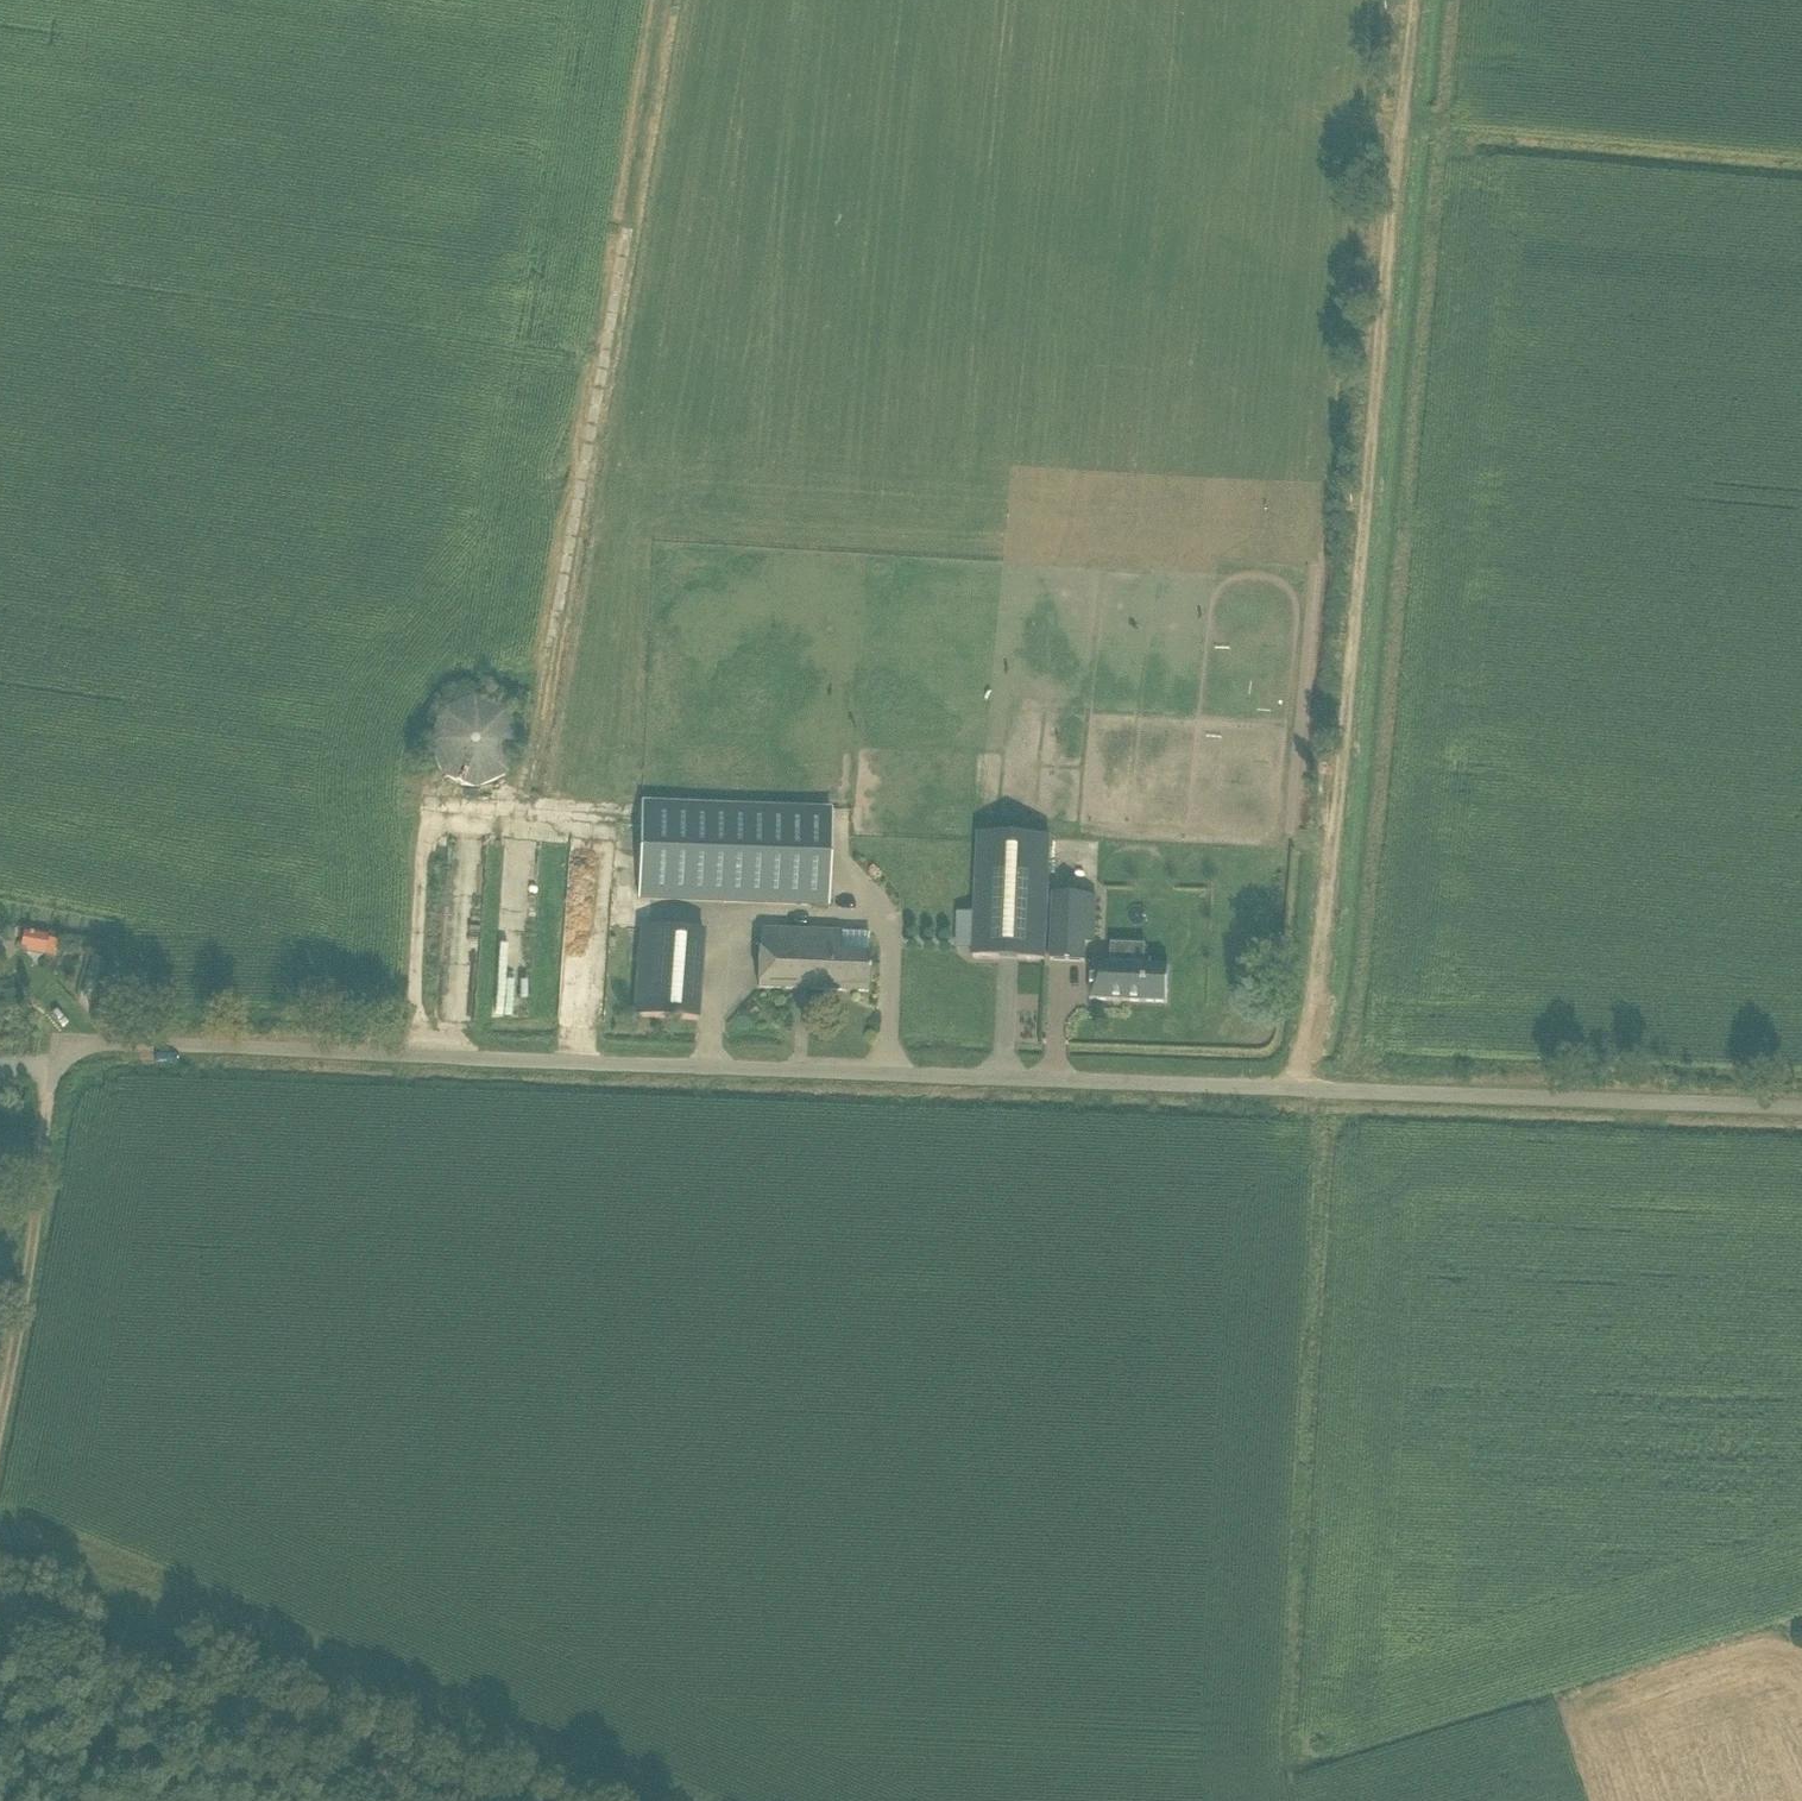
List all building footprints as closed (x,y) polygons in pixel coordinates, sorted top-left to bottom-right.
[(472,699),(443,712),(429,746),(442,779),(476,792),(509,778),(521,743),(507,711),(472,699)] [(829,908),(832,808),(642,801),(639,901),(829,908)] [(1047,836),(980,833),(973,955),(1042,958),(1047,836)] [(1086,942),(1095,943),(1096,897),(1051,895),(1048,960),(1085,961),(1086,942)] [(640,927),(634,1016),(697,1020),(703,932),(640,927)] [(759,988),(868,992),(870,951),(838,950),(839,931),(761,928),(759,988)] [(25,932),(22,948),(27,949),(26,952),(45,956),(48,939),(49,937),(25,932)] [(1090,1000),(1167,1003),(1169,967),(1144,966),(1144,967),(1110,965),(1110,962),(1092,961),(1090,1000)]
